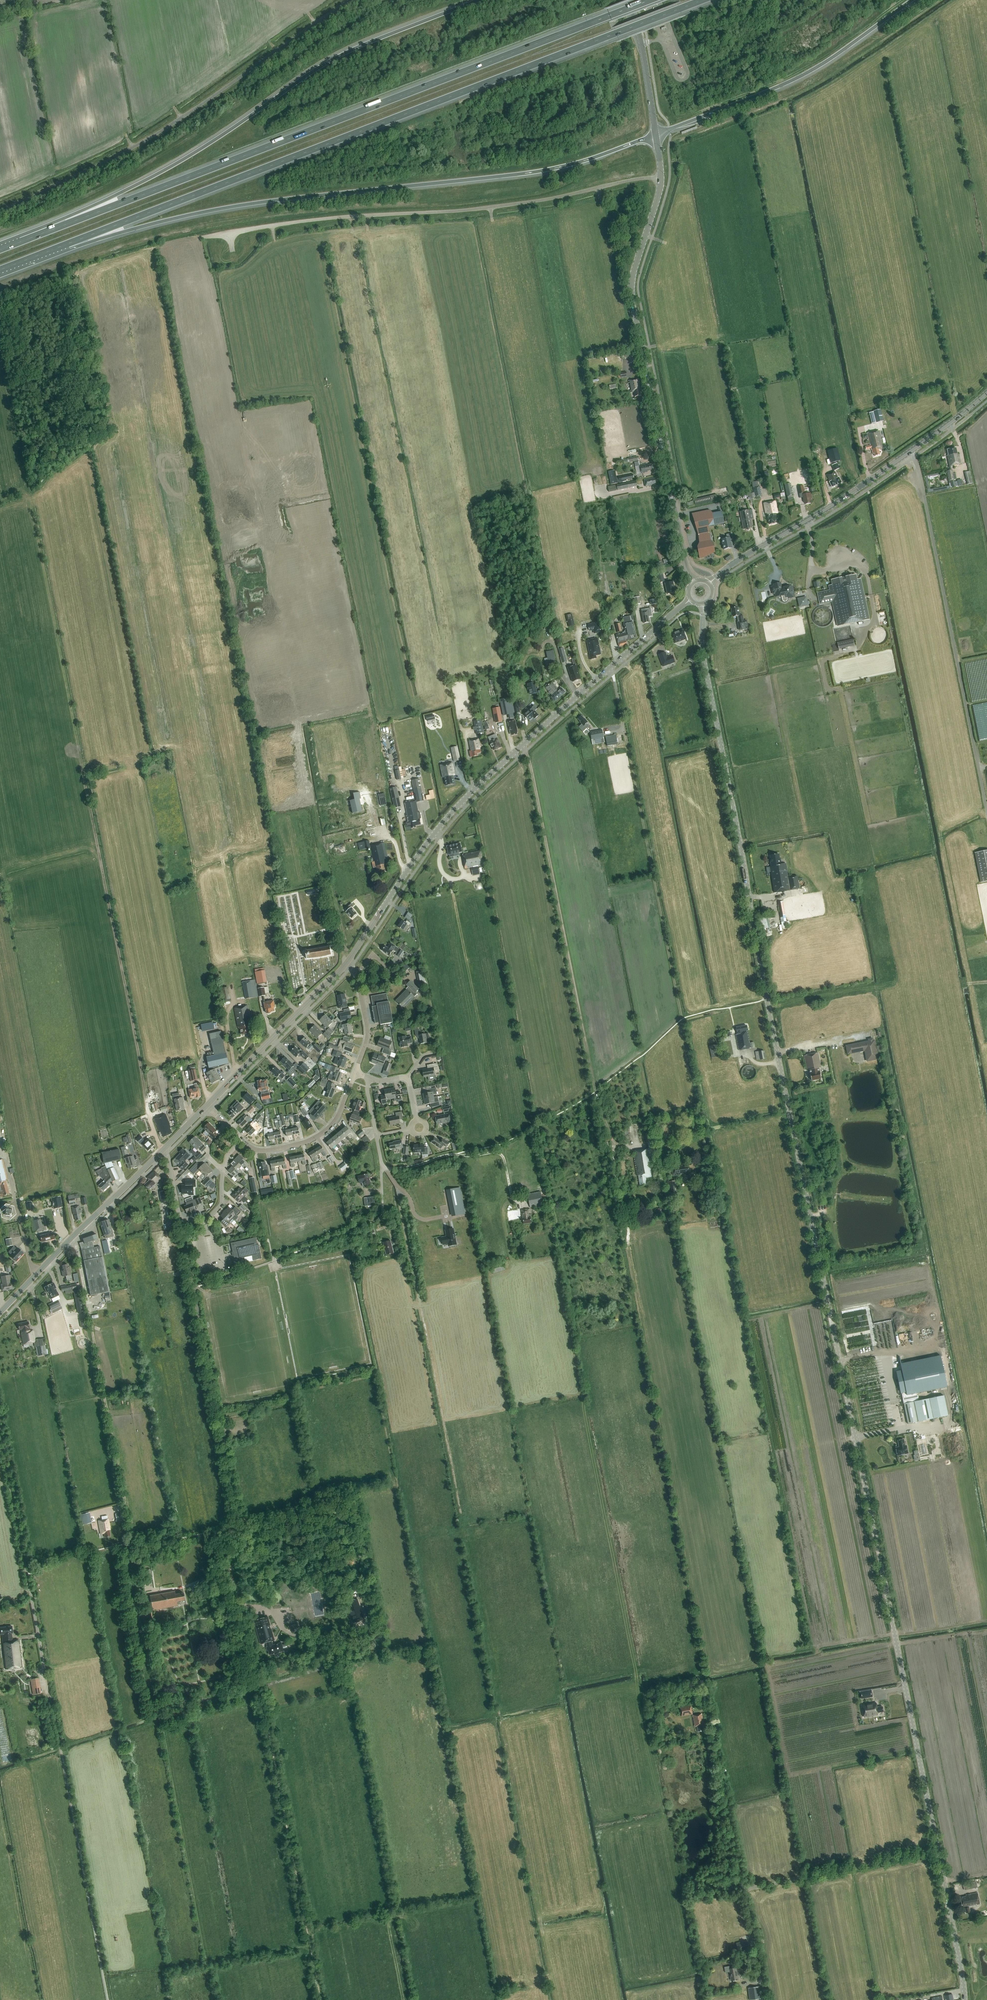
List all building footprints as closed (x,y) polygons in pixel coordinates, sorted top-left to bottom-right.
[(639,390),(641,389),(639,379),(628,381),(629,383),(630,383),(631,390),(630,391),(631,393),(634,392),(635,397),(640,396),(639,390)] [(876,423),(884,421),(881,410),(873,412),(876,423)] [(878,449),(883,448),(879,431),(867,434),(870,446),(868,446),(865,447),(866,449),(869,449),(871,448),(873,454),(874,454),(875,456),(880,455),(878,449)] [(841,460),(838,447),(827,449),(829,462),(841,460)] [(947,456),(950,466),(960,464),(958,454),(957,454),(956,448),(947,450),(948,455),(947,456)] [(648,471),(653,470),(652,464),(648,465),(647,464),(639,465),(640,466),(636,466),(637,471),(640,470),(641,474),(645,473),(645,472),(648,472),(648,471)] [(608,472),(611,485),(618,483),(615,470),(608,472)] [(953,470),(946,471),(950,489),(956,487),(955,487),(958,486),(957,481),(954,482),(954,480),(957,479),(955,473),(953,473),(953,470)] [(827,475),(830,482),(838,478),(834,471),(827,475)] [(634,478),(633,474),(618,477),(619,482),(626,480),(634,478)] [(654,484),(656,484),(655,479),(653,479),(653,478),(644,480),(646,487),(655,485),(654,484)] [(838,478),(830,482),(832,487),(841,483),(839,478),(838,478)] [(617,485),(618,490),(637,486),(636,481),(617,485)] [(791,483),(785,485),(787,496),(793,495),(791,483)] [(755,497),(762,496),(760,486),(753,488),(755,497)] [(810,501),(812,501),(811,493),(805,494),(804,493),(805,493),(803,486),(798,487),(799,494),(802,493),(802,495),(804,503),(805,502),(806,504),(810,503),(810,501)] [(718,500),(717,494),(694,499),(695,505),(718,500)] [(774,522),(779,521),(778,516),(777,516),(777,514),(778,514),(776,501),(764,504),(766,514),(767,516),(768,516),(769,524),(774,524),(774,522)] [(754,519),(752,513),(752,509),(740,512),(744,530),(745,529),(748,531),(750,528),(752,528),(751,520),(754,519)] [(701,547),(698,548),(698,547),(700,558),(704,557),(703,554),(714,552),(713,544),(712,544),(712,545),(711,545),(707,527),(724,523),(722,511),(709,514),(709,510),(692,513),(693,515),(697,529),(698,529),(701,547)] [(722,539),(724,550),(732,548),(730,540),(733,539),(732,533),(726,535),(727,538),(722,539)] [(838,626),(869,619),(860,579),(857,580),(856,575),(831,580),(832,585),(829,586),(830,590),(818,593),(820,604),(833,601),(838,626)] [(667,594),(675,592),(673,582),(665,584),(667,594)] [(776,593),(776,596),(781,595),(782,600),(783,601),(784,602),(785,602),(786,601),(787,601),(787,599),(787,598),(794,596),(792,586),(781,589),(780,583),(774,584),(774,586),(772,587),(773,593),(776,593)] [(797,597),(799,607),(808,606),(807,596),(797,597)] [(731,609),(733,617),(738,616),(739,622),(738,622),(739,630),(748,628),(747,620),(744,621),(742,615),(740,615),(739,610),(738,610),(738,607),(734,608),(734,607),(732,608),(731,609)] [(566,615),(567,621),(569,627),(575,625),(572,614),(566,615)] [(633,615),(623,618),(624,623),(623,623),(625,631),(624,631),(624,632),(622,632),(616,634),(619,647),(627,644),(626,640),(636,637),(632,621),(634,621),(633,615)] [(542,621),(545,630),(551,628),(549,619),(542,621)] [(592,623),(592,624),(593,630),(594,634),(601,632),(601,631),(602,630),(600,621),(592,623)] [(674,644),(687,639),(683,630),(671,635),(674,644)] [(589,654),(590,660),(596,658),(596,655),(601,654),(598,638),(587,640),(589,654)] [(853,639),(837,642),(839,649),(854,646),(853,639)] [(554,650),(546,652),(549,665),(557,663),(554,650)] [(665,652),(658,655),(663,667),(675,662),(672,655),(667,657),(665,652)] [(580,679),(575,665),(567,668),(572,682),(573,682),(574,683),(576,682),(576,681),(580,679)] [(534,682),(527,684),(528,686),(527,686),(528,689),(529,689),(530,695),(537,693),(534,682)] [(552,682),(549,685),(547,684),(545,686),(546,687),(545,688),(550,694),(551,694),(552,696),(551,697),(555,701),(565,692),(561,688),(559,690),(552,682)] [(512,701),(504,703),(507,715),(514,713),(512,701)] [(534,706),(532,708),(525,714),(530,720),(533,717),(535,719),(538,716),(534,711),(537,709),(534,706)] [(579,727),(583,732),(589,726),(587,723),(588,722),(585,720),(581,716),(578,719),(581,722),(580,722),(582,724),(579,727)] [(482,726),(481,720),(474,721),(475,727),(473,727),(473,731),(475,730),(476,734),(484,733),(483,726),(482,726)] [(516,733),(517,732),(515,722),(508,724),(510,734),(512,734),(512,735),(516,735),(516,733)] [(602,729),(590,732),(592,745),(604,742),(602,729)] [(501,747),(497,738),(495,734),(488,737),(491,745),(492,747),(494,750),(497,748),(499,749),(500,748),(500,747),(501,747)] [(616,735),(605,737),(607,746),(618,744),(616,735)] [(469,741),(471,751),(469,752),(471,757),(477,756),(477,753),(481,753),(480,748),(481,747),(479,739),(469,741)] [(453,776),(455,775),(452,763),(440,765),(443,778),(444,777),(446,786),(454,784),(453,776)] [(416,801),(410,802),(414,820),(415,826),(421,825),(420,819),(421,818),(420,813),(418,813),(416,803),(423,801),(419,779),(412,780),(416,801)] [(390,788),(394,808),(401,806),(396,787),(390,788)] [(359,799),(357,789),(351,791),(352,797),(349,797),(350,801),(348,801),(351,814),(361,811),(358,799),(359,799)] [(411,829),(416,828),(415,826),(414,820),(410,802),(405,803),(408,818),(407,818),(408,820),(407,820),(408,822),(406,823),(405,824),(406,826),(407,827),(411,826),(411,829)] [(368,828),(387,824),(384,807),(365,811),(368,828)] [(358,838),(365,837),(365,832),(368,831),(368,828),(357,830),(358,838)] [(384,843),(370,846),(369,841),(358,843),(360,851),(370,848),(373,859),(371,859),(373,868),(376,867),(377,873),(387,871),(386,864),(389,863),(384,843)] [(447,847),(448,854),(448,855),(449,855),(450,857),(454,856),(454,854),(462,852),(462,851),(460,844),(460,843),(447,846),(447,847)] [(481,851),(462,854),(465,869),(483,865),(481,851)] [(986,882),(986,851),(975,853),(981,883),(986,882)] [(774,892),(799,888),(797,876),(788,877),(786,863),(781,864),(780,858),(779,858),(779,854),(770,855),(771,862),(770,862),(771,867),(770,867),(774,892)] [(472,872),(473,875),(480,874),(478,867),(471,868),(472,872)] [(778,902),(781,922),(786,921),(783,901),(778,902)] [(353,906),(352,904),(345,909),(347,911),(346,912),(352,918),(357,915),(356,914),(357,914),(352,907),(353,906)] [(405,931),(411,923),(407,920),(405,923),(402,920),(398,927),(403,930),(405,931)] [(395,946),(391,943),(388,946),(387,948),(385,946),(384,947),(383,947),(382,949),(383,949),(382,951),(385,953),(389,956),(393,950),(397,952),(396,955),(399,957),(403,951),(400,949),(399,949),(395,946)] [(325,956),(332,955),(330,946),(324,948),(318,949),(313,949),(310,950),(305,950),(306,959),(311,958),(314,958),(319,957),(325,956)] [(423,973),(416,974),(418,983),(424,982),(423,973)] [(242,981),(245,999),(258,997),(255,979),(242,981)] [(415,997),(417,994),(415,993),(419,989),(410,981),(406,985),(409,987),(406,989),(407,990),(396,1001),(403,1008),(415,997)] [(381,1025),(393,1022),(389,1001),(388,1001),(387,993),(371,996),(376,1023),(380,1022),(381,1025)] [(344,1009),(348,1008),(346,999),(345,994),(337,996),(338,1001),(339,1009),(344,1008),(344,1009)] [(274,1007),(275,1007),(274,1001),(264,1003),(265,1009),(266,1013),(267,1013),(268,1014),(270,1013),(271,1013),(271,1012),(275,1011),(274,1007)] [(251,1031),(254,1031),(253,1027),(251,1027),(250,1023),(251,1023),(248,1006),(234,1008),(238,1027),(239,1029),(240,1029),(241,1035),(251,1033),(251,1031)] [(345,1012),(339,1013),(341,1021),(351,1019),(350,1013),(345,1014),(345,1012)] [(330,1036),(334,1032),(330,1028),(329,1028),(328,1026),(332,1022),(325,1015),(320,1020),(328,1029),(326,1031),(330,1036)] [(204,1030),(217,1029),(216,1022),(203,1023),(204,1030)] [(345,1034),(352,1033),(351,1023),(342,1025),(343,1028),(344,1028),(345,1034)] [(317,1038),(322,1033),(315,1025),(309,1031),(317,1038)] [(739,1050),(755,1047),(754,1042),(750,1043),(748,1031),(746,1025),(736,1027),(737,1034),(736,1035),(739,1050)] [(427,1043),(426,1039),(429,1038),(428,1034),(426,1034),(425,1034),(421,1034),(421,1031),(418,1028),(414,1029),(416,1036),(419,1035),(421,1044),(427,1043)] [(328,1040),(331,1037),(326,1031),(323,1035),(328,1040)] [(209,1034),(213,1052),(207,1053),(208,1057),(206,1057),(209,1068),(210,1071),(207,1073),(207,1075),(207,1076),(208,1077),(209,1078),(212,1084),(220,1080),(215,1069),(214,1067),(229,1064),(226,1053),(221,1032),(209,1034)] [(409,1043),(412,1043),(411,1036),(406,1037),(406,1036),(399,1038),(401,1047),(408,1046),(407,1043),(409,1043)] [(309,1049),(312,1046),(310,1044),(311,1043),(305,1037),(300,1042),(306,1048),(307,1047),(309,1049)] [(390,1056),(392,1051),(389,1050),(392,1042),(380,1038),(377,1046),(384,1048),(382,1053),(390,1056)] [(341,1040),(338,1047),(328,1043),(327,1047),(343,1053),(344,1050),(352,1053),(354,1046),(345,1043),(346,1042),(341,1040)] [(874,1040),(846,1046),(848,1054),(865,1051),(866,1057),(877,1055),(874,1040)] [(322,1049),(320,1047),(316,1043),(312,1046),(319,1053),(322,1049)] [(709,1046),(712,1058),(720,1056),(717,1044),(709,1046)] [(303,1051),(301,1049),(299,1051),(295,1047),(290,1052),(296,1057),(298,1056),(299,1057),(301,1057),(301,1056),(306,1060),(309,1057),(303,1051)] [(332,1055),(336,1057),(333,1063),(337,1064),(337,1065),(344,1068),(348,1059),(342,1056),(343,1054),(334,1050),(332,1055)] [(755,1052),(757,1060),(766,1058),(764,1050),(755,1052)] [(811,1081),(821,1079),(819,1068),(821,1068),(818,1053),(804,1056),(807,1070),(809,1070),(811,1081)] [(383,1066),(386,1058),(374,1054),(371,1062),(383,1066)] [(296,1068),(291,1063),(285,1057),(281,1062),(284,1065),(283,1065),(285,1068),(286,1067),(289,1070),(287,1072),(291,1076),(296,1072),(294,1070),(296,1068)] [(300,1066),(306,1072),(310,1069),(304,1062),(300,1066)] [(386,1062),(384,1070),(389,1072),(392,1064),(386,1062)] [(434,1071),(438,1070),(437,1063),(427,1065),(428,1069),(423,1070),(425,1077),(435,1075),(434,1071)] [(755,1075),(756,1072),(755,1070),(754,1068),(752,1066),(750,1065),(747,1065),(745,1066),(743,1068),(742,1070),(741,1072),(742,1075),(743,1077),(745,1079),(747,1080),(750,1080),(752,1079),(754,1077),(755,1075)] [(282,1079),(285,1076),(282,1073),(276,1066),(271,1071),(274,1075),(276,1077),(277,1077),(277,1078),(279,1076),(282,1079)] [(297,1069),(302,1074),(303,1074),(307,1077),(309,1075),(300,1066),(297,1069)] [(328,1079),(331,1080),(338,1083),(342,1073),(338,1072),(339,1068),(333,1066),(331,1071),(334,1072),(333,1075),(331,1074),(329,1075),(328,1079)] [(196,1069),(188,1071),(191,1081),(198,1080),(196,1069)] [(287,1080),(293,1087),(294,1086),(295,1087),(297,1085),(296,1084),(297,1084),(290,1077),(287,1080)] [(325,1087),(328,1080),(322,1078),(319,1085),(325,1087)] [(258,1090),(259,1091),(260,1091),(260,1092),(261,1092),(262,1095),(261,1095),(262,1101),(267,1100),(266,1099),(270,1098),(269,1093),(268,1090),(269,1090),(266,1080),(262,1081),(262,1080),(257,1081),(258,1086),(258,1087),(257,1088),(258,1090)] [(328,1086),(326,1092),(324,1091),(322,1095),(325,1096),(324,1096),(332,1099),(333,1095),(334,1095),(336,1089),(334,1088),(335,1085),(329,1082),(327,1086),(328,1086)] [(199,1088),(198,1083),(194,1084),(195,1089),(189,1090),(190,1098),(196,1097),(196,1098),(201,1097),(199,1088)] [(395,1088),(390,1089),(391,1098),(394,1098),(394,1101),(397,1100),(398,1102),(402,1101),(400,1091),(396,1092),(395,1088)] [(423,1094),(424,1099),(433,1097),(433,1095),(437,1094),(436,1091),(436,1088),(428,1089),(428,1093),(423,1094)] [(391,1098),(390,1089),(384,1090),(385,1095),(381,1096),(382,1104),(387,1104),(387,1102),(389,1102),(389,1099),(391,1098)] [(243,1098),(250,1105),(255,1100),(248,1092),(243,1098)] [(177,1111),(185,1109),(183,1102),(184,1102),(183,1097),(180,1098),(179,1093),(173,1094),(174,1099),(177,1111)] [(433,1097),(424,1099),(425,1105),(430,1104),(431,1107),(440,1106),(438,1099),(434,1100),(433,1097)] [(354,1110),(353,1112),(359,1114),(360,1112),(359,1111),(361,1106),(364,1107),(366,1103),(355,1099),(351,1109),(354,1110)] [(230,1108),(232,1110),(228,1114),(233,1118),(239,1112),(244,1108),(237,1101),(230,1108)] [(323,1111),(326,1108),(320,1103),(315,1109),(313,1107),(309,1112),(317,1119),(324,1112),(323,1111)] [(305,1116),(308,1114),(301,1104),(303,1106),(300,1108),(301,1110),(305,1116)] [(251,1105),(246,1111),(250,1114),(255,1109),(251,1105)] [(358,1117),(359,1114),(353,1112),(352,1115),(352,1114),(349,1122),(359,1126),(362,1118),(358,1117)] [(400,1120),(403,1119),(402,1112),(395,1113),(396,1117),(389,1118),(390,1125),(400,1123),(400,1120)] [(261,1113),(260,1114),(259,1114),(255,1118),(259,1122),(264,1118),(262,1116),(263,1115),(261,1113)] [(164,1137),(172,1133),(170,1128),(171,1128),(170,1125),(165,1114),(154,1119),(160,1132),(159,1133),(160,1135),(162,1135),(164,1137)] [(449,1114),(446,1114),(435,1116),(437,1124),(451,1122),(449,1114)] [(248,1123),(251,1119),(249,1116),(248,1117),(246,1115),(243,1117),(237,1123),(242,1127),(247,1122),(248,1123)] [(307,1130),(313,1127),(308,1119),(306,1121),(303,1117),(300,1119),(303,1122),(302,1123),(307,1130)] [(213,1140),(217,1135),(214,1132),(216,1131),(208,1123),(203,1128),(211,1136),(210,1137),(213,1140)] [(255,1124),(254,1123),(251,1126),(246,1131),(250,1136),(253,1133),(255,1135),(258,1133),(257,1132),(262,1128),(257,1123),(255,1124)] [(293,1126),(291,1126),(292,1129),(293,1135),(300,1133),(298,1128),(294,1129),(293,1126)] [(293,1135),(292,1129),(287,1130),(287,1127),(285,1128),(287,1136),(293,1135)] [(340,1131),(346,1137),(348,1141),(350,1139),(347,1136),(351,1133),(346,1127),(340,1131)] [(273,1133),(275,1139),(282,1138),(281,1132),(276,1133),(275,1130),(273,1130),(273,1133)] [(336,1135),(341,1141),(344,1145),(345,1144),(346,1145),(345,1145),(350,1151),(352,1150),(347,1144),(346,1145),(345,1143),(342,1140),(346,1137),(340,1131),(336,1135)] [(652,1159),(658,1158),(654,1132),(645,1133),(646,1143),(647,1143),(648,1149),(633,1151),(637,1176),(638,1175),(640,1186),(647,1185),(646,1178),(653,1177),(649,1157),(651,1156),(652,1159)] [(331,1139),(336,1145),(339,1149),(340,1147),(338,1144),(341,1141),(336,1135),(331,1139)] [(366,1135),(362,1139),(366,1144),(370,1141),(366,1135)] [(149,1139),(146,1141),(141,1136),(136,1140),(142,1146),(143,1145),(148,1151),(149,1151),(150,1149),(154,1145),(149,1139)] [(202,1152),(206,1148),(202,1144),(199,1141),(194,1137),(189,1142),(197,1150),(198,1148),(202,1152)] [(443,1139),(441,1141),(435,1137),(431,1142),(438,1148),(441,1145),(443,1146),(443,1145),(446,1147),(449,1143),(443,1139)] [(336,1145),(331,1139),(326,1143),(331,1149),(334,1153),(336,1151),(333,1148),(336,1145)] [(394,1149),(403,1147),(401,1140),(393,1142),(393,1143),(389,1144),(390,1149),(393,1148),(394,1149)] [(422,1155),(428,1155),(428,1147),(424,1148),(424,1145),(413,1145),(414,1152),(422,1152),(422,1155)] [(315,1150),(318,1155),(322,1152),(324,1156),(327,1154),(321,1146),(315,1150)] [(104,1163),(106,1166),(102,1168),(103,1172),(99,1175),(104,1181),(99,1186),(104,1191),(110,1185),(109,1184),(112,1181),(112,1182),(119,1179),(112,1162),(121,1160),(119,1149),(102,1153),(104,1163)] [(184,1161),(190,1156),(184,1150),(183,1149),(179,1152),(181,1153),(176,1158),(182,1164),(179,1167),(182,1170),(188,1165),(184,1161)] [(316,1156),(318,1155),(315,1150),(309,1154),(314,1162),(318,1160),(316,1156)] [(239,1155),(235,1159),(241,1166),(244,1163),(247,1166),(249,1164),(239,1155)] [(297,1156),(298,1162),(302,1161),(303,1165),(306,1164),(304,1155),(297,1156)] [(134,1166),(136,1166),(133,1156),(125,1158),(126,1164),(127,1164),(129,1169),(134,1167),(134,1166)] [(298,1162),(297,1156),(290,1158),(292,1167),(294,1167),(294,1163),(298,1162)] [(1,1197),(9,1194),(6,1180),(8,1180),(3,1159),(0,1160),(0,1194),(1,1197)] [(239,1168),(241,1166),(235,1159),(230,1164),(232,1166),(239,1173),(240,1174),(242,1171),(239,1168)] [(278,1160),(279,1166),(283,1165),(284,1169),(287,1168),(285,1159),(278,1160)] [(279,1166),(278,1160),(270,1162),(272,1172),(275,1171),(274,1167),(279,1166)] [(311,1166),(314,1172),(324,1168),(323,1166),(323,1165),(322,1161),(316,1164),(316,1163),(311,1166)] [(267,1165),(266,1165),(265,1162),(258,1163),(260,1171),(262,1177),(269,1175),(267,1165)] [(342,1171),(348,1166),(344,1162),(339,1167),(342,1171)] [(200,1172),(202,1174),(208,1167),(204,1163),(201,1167),(196,1163),(189,1170),(194,1175),(195,1173),(197,1175),(200,1172)] [(685,1172),(689,1172),(688,1166),(684,1167),(684,1165),(672,1167),(673,1175),(685,1174),(685,1172)] [(237,1175),(239,1173),(232,1166),(228,1171),(238,1180),(240,1178),(237,1175)] [(212,1171),(208,1167),(202,1174),(199,1177),(203,1181),(212,1171)] [(156,1184),(162,1179),(154,1171),(147,1177),(150,1180),(144,1185),(149,1190),(150,1188),(151,1189),(156,1184)] [(368,1174),(361,1175),(358,1176),(360,1183),(362,1182),(363,1187),(371,1184),(368,1174)] [(213,1182),(208,1177),(202,1183),(207,1187),(213,1182)] [(193,1187),(195,1187),(195,1180),(185,1181),(185,1185),(182,1185),(182,1194),(189,1194),(189,1195),(193,1195),(193,1187)] [(671,1194),(677,1193),(675,1181),(669,1182),(671,1194)] [(164,1191),(159,1192),(161,1203),(169,1201),(167,1190),(168,1190),(167,1182),(162,1183),(164,1191)] [(236,1192),(246,1201),(247,1199),(244,1196),(246,1193),(240,1187),(236,1192)] [(464,1214),(459,1188),(448,1190),(451,1209),(456,1208),(458,1215),(464,1214)] [(542,1205),(543,1205),(541,1191),(527,1194),(530,1208),(536,1206),(537,1209),(542,1208),(542,1205)] [(246,1201),(236,1192),(232,1196),(238,1202),(241,1200),(244,1203),(246,1201)] [(77,1203),(77,1198),(81,1197),(80,1193),(69,1195),(71,1204),(77,1203)] [(51,1198),(53,1209),(62,1207),(60,1196),(51,1198)] [(364,1198),(365,1206),(376,1205),(374,1196),(364,1198)] [(194,1210),(195,1210),(194,1207),(202,1203),(200,1198),(186,1203),(187,1206),(184,1207),(187,1213),(188,1213),(189,1216),(195,1214),(194,1210)] [(0,1209),(0,1212),(1,1218),(10,1221),(16,1215),(14,1207),(6,1204),(0,1209)] [(79,1213),(82,1213),(81,1210),(80,1210),(79,1206),(72,1208),(73,1214),(74,1214),(75,1221),(81,1219),(79,1213)] [(235,1207),(232,1210),(229,1207),(224,1211),(235,1221),(238,1217),(237,1216),(241,1212),(235,1207)] [(524,1224),(531,1223),(530,1216),(531,1216),(530,1209),(521,1210),(523,1218),(524,1224)] [(235,1221),(224,1211),(220,1216),(224,1219),(221,1223),(226,1228),(234,1220),(235,1221)] [(30,1219),(33,1233),(47,1230),(44,1216),(30,1219)] [(104,1235),(105,1235),(106,1239),(113,1236),(112,1233),(113,1233),(109,1220),(100,1223),(104,1235)] [(359,1233),(360,1238),(375,1234),(373,1229),(359,1233)] [(453,1229),(446,1230),(447,1237),(442,1238),(443,1245),(448,1244),(449,1246),(456,1244),(453,1229)] [(41,1242),(54,1239),(53,1233),(40,1236),(41,1242)] [(102,1257),(100,1247),(94,1248),(92,1242),(98,1240),(95,1234),(82,1238),(84,1242),(79,1243),(82,1250),(81,1250),(83,1260),(102,1257)] [(239,1259),(252,1256),(253,1261),(262,1259),(258,1245),(257,1245),(256,1238),(231,1243),(234,1260),(239,1259)] [(102,1241),(103,1245),(104,1245),(106,1253),(110,1253),(107,1240),(102,1241)] [(387,1255),(394,1253),(390,1240),(383,1242),(387,1255)] [(16,1262),(24,1253),(18,1248),(17,1249),(14,1246),(9,1252),(9,1253),(11,1255),(10,1256),(16,1262)] [(102,1257),(83,1260),(90,1296),(109,1292),(102,1257)] [(491,1265),(494,1273),(506,1270),(503,1262),(491,1265)] [(63,1277),(66,1276),(67,1280),(72,1279),(70,1267),(68,1267),(67,1265),(62,1266),(63,1269),(61,1269),(63,1277)] [(11,1283),(10,1275),(1,1277),(2,1284),(1,1285),(2,1291),(14,1289),(13,1283),(11,1283)] [(51,1299),(59,1295),(56,1289),(56,1288),(54,1283),(44,1287),(47,1293),(47,1292),(51,1299)] [(80,1289),(74,1290),(78,1314),(84,1313),(80,1289)] [(58,1300),(48,1304),(51,1310),(50,1310),(51,1313),(52,1312),(53,1313),(62,1309),(58,1300)] [(21,1330),(23,1344),(24,1348),(28,1347),(27,1344),(35,1342),(36,1342),(35,1340),(33,1331),(30,1331),(30,1328),(28,1322),(18,1324),(19,1330),(21,1330)] [(37,1356),(47,1354),(44,1338),(35,1340),(36,1342),(35,1342),(37,1356)] [(920,1359),(919,1350),(894,1356),(896,1364),(920,1359)] [(922,1369),(921,1361),(897,1365),(898,1372),(922,1369)] [(903,1396),(927,1392),(922,1369),(899,1373),(900,1381),(903,1396)] [(948,1416),(944,1395),(904,1404),(908,1424),(948,1416)] [(908,1453),(906,1445),(905,1446),(903,1439),(898,1441),(899,1447),(895,1448),(896,1451),(896,1452),(896,1454),(897,1455),(897,1456),(908,1453)] [(115,1513),(117,1522),(124,1520),(123,1512),(115,1513)] [(90,1513),(80,1515),(82,1525),(92,1523),(90,1513)] [(109,1530),(110,1530),(110,1527),(108,1519),(98,1521),(101,1534),(104,1534),(105,1537),(110,1536),(109,1531),(109,1530)] [(143,1579),(152,1578),(151,1568),(142,1569),(143,1579)] [(177,1601),(185,1600),(183,1593),(175,1594),(175,1591),(150,1596),(152,1610),(178,1605),(177,1601)] [(364,1619),(358,1599),(347,1602),(353,1623),(364,1619)] [(285,1644),(282,1645),(281,1643),(276,1644),(276,1645),(273,1646),(272,1641),(275,1640),(271,1629),(270,1626),(270,1625),(268,1616),(254,1620),(260,1645),(266,1643),(267,1647),(268,1647),(269,1650),(268,1650),(270,1655),(284,1651),(283,1650),(287,1649),(288,1648),(288,1647),(288,1646),(287,1645),(287,1644),(285,1644)] [(292,1632),(301,1630),(299,1624),(296,1625),(296,1624),(290,1625),(292,1632)] [(22,1667),(19,1640),(12,1641),(12,1633),(13,1633),(12,1626),(0,1628),(0,1635),(2,1634),(6,1669),(22,1667)] [(30,1679),(33,1694),(42,1693),(39,1678),(30,1679)] [(871,1689),(863,1691),(864,1698),(872,1696),(871,1689)] [(883,1712),(882,1706),(877,1707),(876,1703),(862,1705),(864,1717),(878,1714),(878,1713),(883,1712)] [(681,1716),(692,1714),(691,1705),(680,1707),(681,1716)] [(703,1731),(702,1729),(701,1725),(704,1724),(702,1714),(693,1716),(693,1717),(695,1725),(694,1725),(695,1726),(697,1726),(698,1732),(703,1731)] [(969,1906),(980,1904),(977,1893),(966,1895),(966,1896),(960,1897),(962,1906),(965,1906),(965,1908),(966,1913),(970,1912),(969,1906)] [(748,1940),(736,1943),(738,1952),(750,1949),(748,1940)] [(729,1966),(724,1967),(725,1972),(730,1972),(731,1981),(738,1980),(736,1968),(729,1969),(729,1966)] [(748,1988),(749,1999),(761,1998),(759,1986),(748,1988)]
